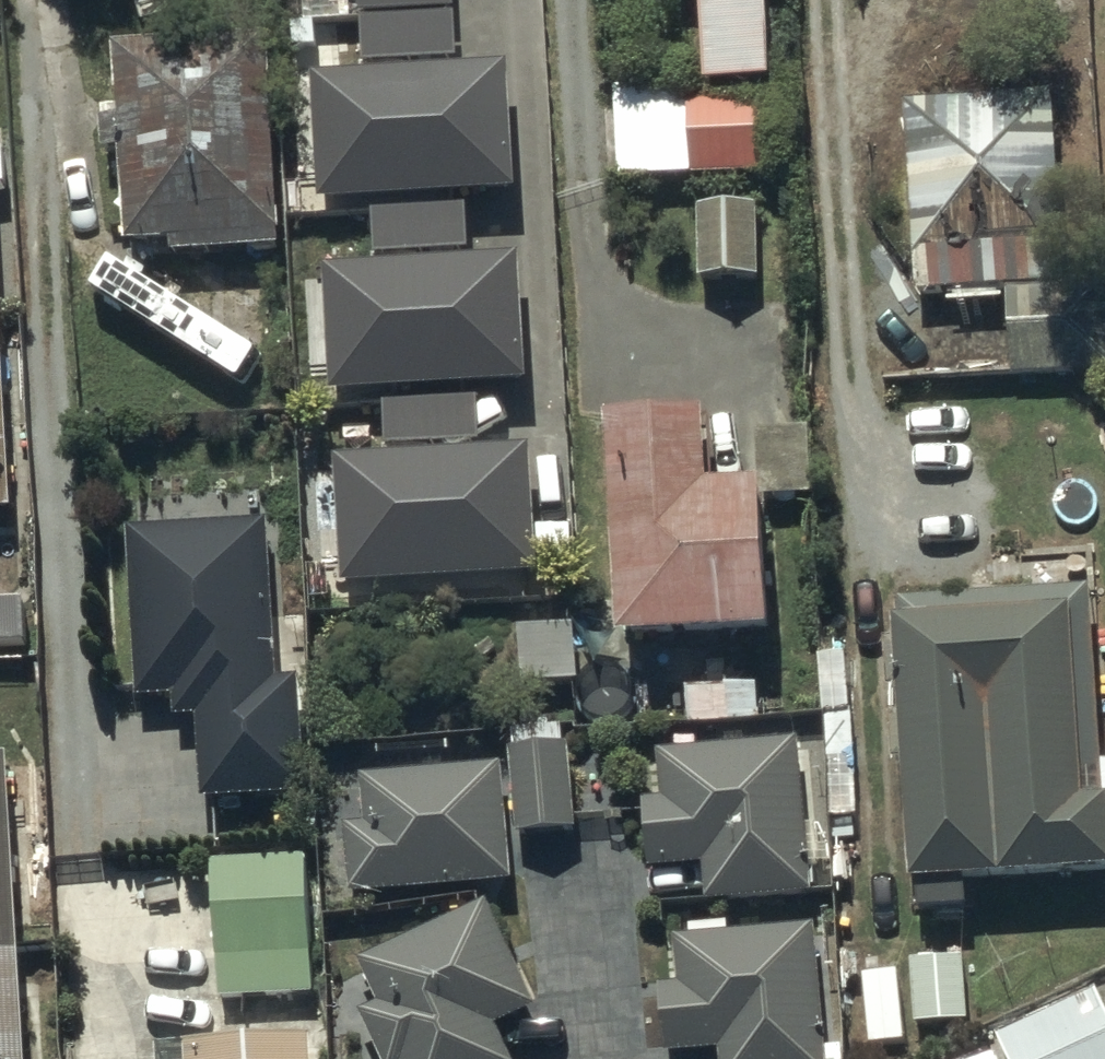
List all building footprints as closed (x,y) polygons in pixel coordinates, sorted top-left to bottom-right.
[(699,88),(766,86),(763,0),(695,0),(699,88)] [(276,252),(267,43),(110,51),(114,123),(100,123),(102,157),(116,156),(121,249),(171,246),(172,257),(182,257),(181,324),(215,323),(216,370),(253,369),(252,316),(265,315),(264,253),(276,252)] [(518,181),(507,54),(310,71),(320,198),(518,181)] [(904,108),(913,297),(1003,292),(1008,376),(1104,371),(1104,282),(1060,284),(1048,60),(958,65),(960,106),(904,108)] [(616,180),(777,178),(776,102),(687,104),(686,89),(615,90),(616,180)] [(755,210),(697,210),(697,284),(755,284),(755,210)] [(527,374),(516,248),(319,264),(329,391),(527,374)] [(704,422),(601,430),(617,650),(766,640),(756,503),(809,500),(804,434),(796,434),(796,428),(771,429),(772,435),(755,436),(759,492),(709,496),(704,422)] [(544,568),(533,442),(335,458),(346,585),(544,568)] [(273,686),(264,525),(123,533),(134,703),(169,701),(171,724),(194,722),(199,805),(304,799),(297,684),(273,686)] [(1092,596),(897,609),(899,628),(890,629),(892,666),(884,666),(887,696),(895,696),(896,718),(885,719),(889,773),(900,772),(909,893),(1104,879),(1104,795),(1092,596)] [(574,630),(516,632),(519,689),(576,687),(574,630)] [(512,757),(509,757),(515,840),(572,836),(566,750),(561,750),(559,729),(510,732),(512,757)] [(796,747),(659,756),(662,803),(640,805),(645,872),(701,869),(704,906),(806,899),(796,747)] [(5,763),(0,763),(0,1058),(21,1058),(5,763)] [(344,850),(348,899),(508,886),(499,769),(361,780),(365,829),(346,830),(347,850),(344,850)] [(306,859),(209,865),(217,1002),(314,996),(306,859)] [(493,1030),(533,1011),(485,906),(356,965),(376,1010),(357,1018),(375,1058),(507,1058),(493,1030)] [(822,1050),(812,930),(727,937),(725,922),(688,925),(689,941),(671,943),(675,989),(656,990),(662,1058),(716,1054),(717,1058),(841,1058),(840,1049),(822,1050)] [(995,1042),(1004,1058),(1104,1058),(1104,1017),(1095,995),(995,1042)] [(308,1042),(154,1052),(154,1058),(309,1058),(308,1042)]
